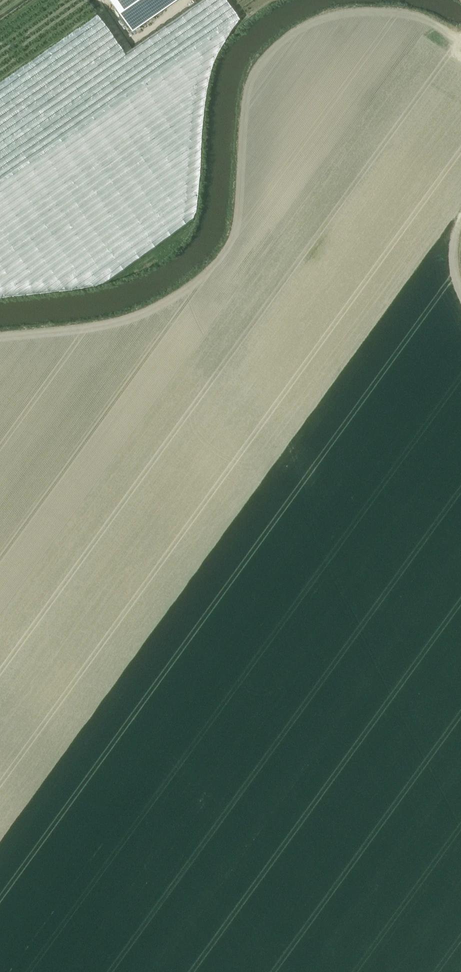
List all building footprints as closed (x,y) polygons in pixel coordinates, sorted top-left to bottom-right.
[(133,31),(177,0),(111,0),(133,31)]
